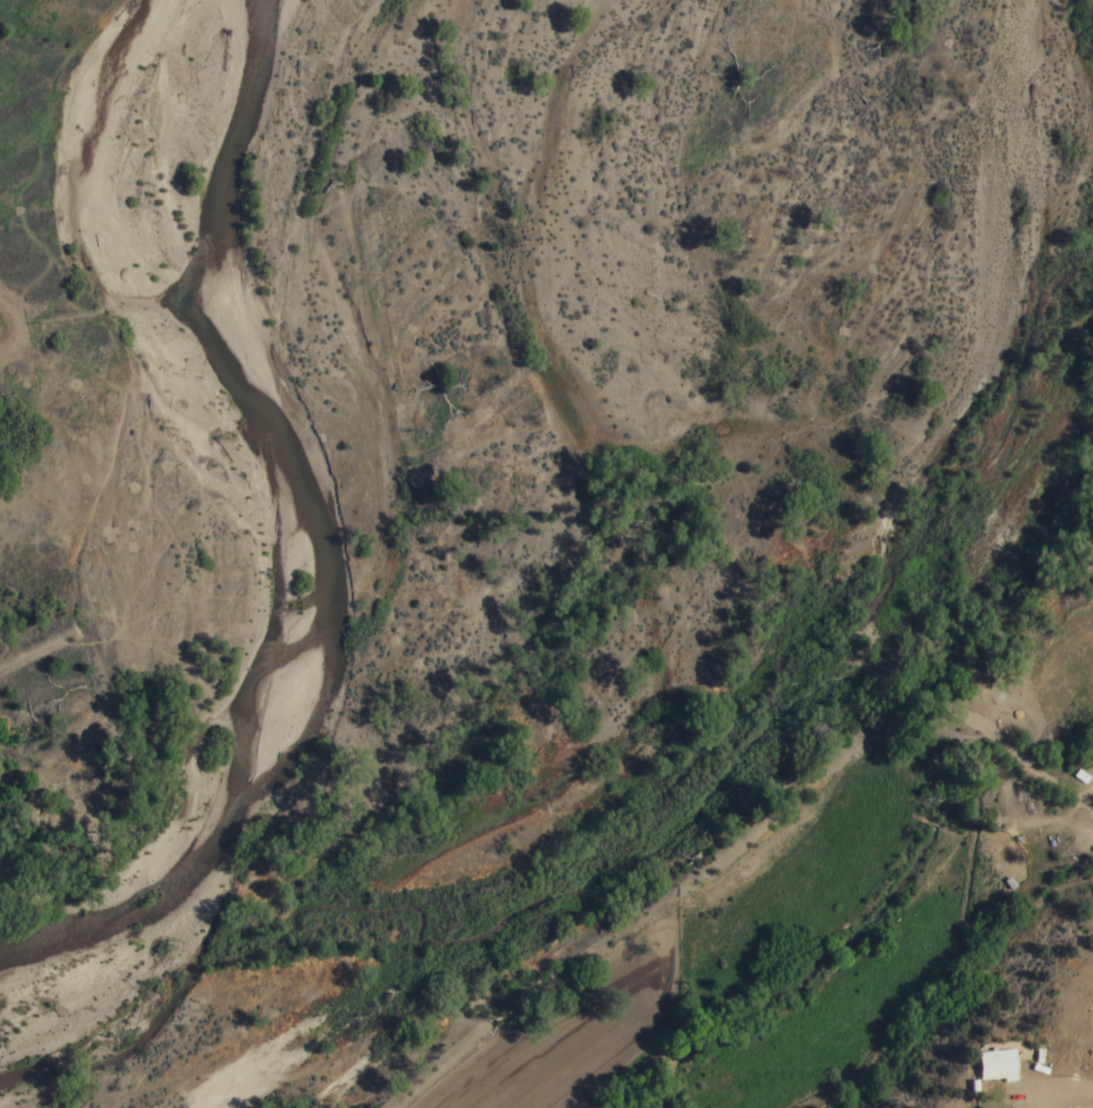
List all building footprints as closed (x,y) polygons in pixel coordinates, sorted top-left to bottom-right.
[(974,1052),(973,1082),(1003,1083),(1004,1053),(974,1052)]
